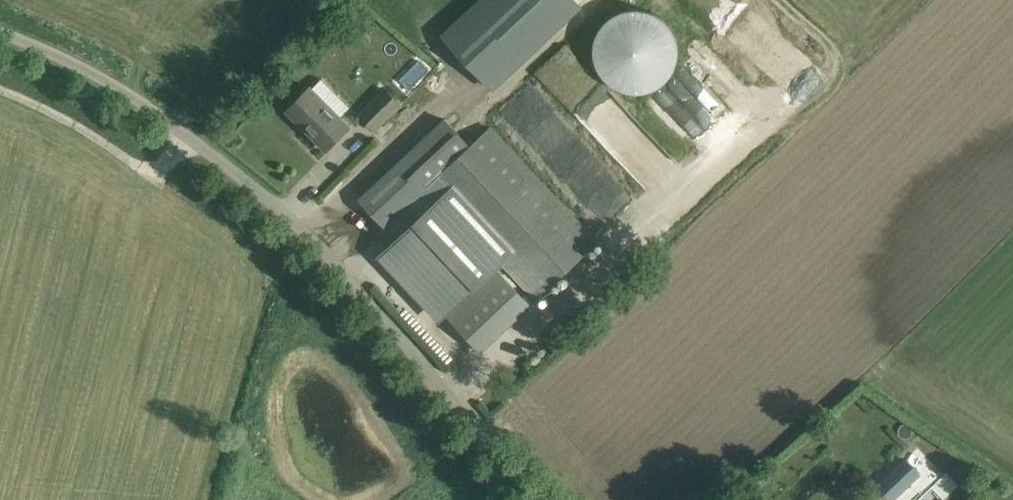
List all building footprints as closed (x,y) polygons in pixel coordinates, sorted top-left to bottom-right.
[(443,35),(493,88),(580,7),(574,0),(481,0),(443,35)] [(638,9),(627,9),(617,13),(613,15),(607,20),(599,30),(597,34),(594,47),(594,55),(596,65),(600,74),(605,79),(612,86),(618,89),(625,92),(633,93),(638,93),(645,93),(658,88),(661,85),(669,77),(672,73),(677,63),(679,48),(678,42),(674,31),(672,27),(664,19),(660,16),(648,10),(638,9)] [(311,87),(301,97),(287,111),(288,111),(289,110),(305,126),(304,127),(326,150),(350,126),(311,87)] [(375,130),(401,104),(386,89),(360,115),(375,130)] [(446,118),(358,199),(395,239),(377,256),(440,323),(448,316),(459,305),(462,302),(498,269),(503,263),(469,227),(447,204),(430,185),(472,146),(446,118)] [(447,204),(469,227),(537,298),(596,242),(491,128),(430,185),(447,204)] [(877,486),(890,499),(893,499),(920,474),(906,459),(877,486)]
